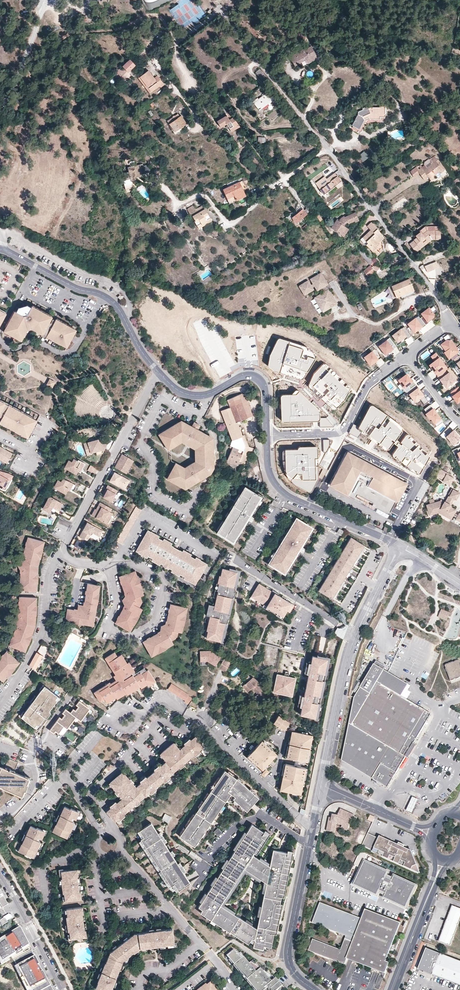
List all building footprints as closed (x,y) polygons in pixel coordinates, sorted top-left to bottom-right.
[(171,0),(143,0),(149,12),(170,1),(171,0)] [(302,20),(300,23),(305,28),(308,25),(302,20)] [(295,65),(300,62),(299,60),(304,57),(307,63),(313,60),(312,58),(317,55),(312,46),(306,49),(306,48),(290,57),(295,65)] [(302,66),(307,63),(304,57),(299,60),(300,62),(302,66)] [(117,68),(115,70),(123,76),(122,77),(126,81),(132,75),(128,71),(132,67),(128,63),(122,69),(121,69),(119,69),(117,68)] [(260,69),(256,72),(262,79),(263,79),(265,82),(268,79),(260,69)] [(164,84),(158,76),(154,78),(149,70),(139,78),(142,82),(144,81),(152,91),(160,86),(161,87),(164,84)] [(150,93),(152,91),(144,81),(142,82),(150,93)] [(266,93),(263,96),(264,98),(266,100),(267,101),(268,103),(269,103),(274,98),(266,93)] [(263,96),(254,102),(259,109),(268,103),(267,101),(266,100),(264,98),(263,96)] [(357,115),(352,125),(359,129),(365,119),(369,117),(370,119),(380,119),(380,117),(385,117),(385,106),(380,106),(380,107),(371,107),(369,108),(367,106),(362,108),(363,110),(358,112),(357,115)] [(235,120),(228,111),(224,114),(226,116),(217,123),(221,128),(226,125),(230,130),(237,124),(235,120)] [(178,113),(168,120),(175,132),(187,124),(182,115),(180,116),(178,113)] [(239,126),(237,124),(230,130),(226,125),(221,128),(227,130),(230,133),(239,126)] [(363,162),(369,156),(363,150),(357,155),(363,162)] [(418,171),(420,174),(423,177),(427,174),(429,177),(430,178),(442,169),(436,161),(438,160),(435,156),(431,159),(433,163),(424,170),(422,167),(419,170),(418,171)] [(438,159),(438,160),(436,161),(442,169),(430,178),(431,180),(436,177),(439,178),(441,176),(440,173),(446,169),(438,159)] [(136,179),(137,177),(136,175),(138,175),(139,177),(143,176),(143,174),(150,172),(148,164),(144,166),(143,163),(128,167),(129,171),(127,171),(127,172),(126,172),(125,172),(125,173),(124,173),(124,174),(123,175),(125,180),(124,180),(126,189),(133,187),(132,181),(133,181),(134,181),(135,180),(136,180),(136,179)] [(415,178),(420,174),(418,171),(419,170),(417,167),(411,172),(415,178)] [(316,183),(324,194),(341,181),(334,173),(326,179),(325,176),(316,183)] [(24,177),(22,175),(18,183),(24,186),(27,180),(23,178),(24,177)] [(224,189),(228,199),(235,196),(237,200),(246,196),(244,190),(248,188),(245,183),(243,180),(240,182),(240,181),(224,189)] [(195,221),(198,225),(202,223),(203,226),(212,221),(203,205),(195,210),(196,212),(192,214),(196,221),(195,221)] [(309,211),(306,208),(304,210),(303,209),(298,212),(293,217),(290,214),(286,217),(289,220),(292,218),(296,223),(307,214),(306,213),(309,211)] [(337,218),(332,226),(337,229),(336,231),(341,234),(342,232),(346,227),(344,225),(346,223),(348,222),(349,223),(355,221),(355,220),(358,218),(356,212),(350,214),(345,217),(342,217),(341,218),(340,220),(337,218)] [(367,226),(371,229),(371,230),(366,235),(366,234),(363,237),(368,242),(366,244),(368,245),(371,250),(377,255),(384,248),(382,239),(384,237),(373,224),(371,225),(369,223),(367,226)] [(421,248),(425,244),(423,242),(431,236),(436,236),(436,239),(441,239),(441,230),(436,230),(435,226),(426,226),(420,231),(421,231),(416,235),(417,237),(414,239),(414,240),(410,244),(416,252),(421,248)] [(432,239),(436,239),(436,236),(431,236),(423,242),(425,244),(432,239)] [(367,254),(361,248),(358,250),(365,257),(369,262),(370,264),(373,261),(372,259),(367,254)] [(380,267),(376,263),(372,267),(370,265),(363,271),(368,276),(380,267)] [(432,263),(424,266),(427,272),(435,268),(432,263)] [(308,281),(301,285),(307,293),(313,289),(312,288),(315,286),(317,290),(320,288),(328,284),(327,283),(321,273),(310,279),(313,283),(311,285),(308,281)] [(396,297),(401,295),(405,294),(406,296),(413,293),(410,285),(412,284),(410,278),(392,286),(396,297)] [(337,303),(328,289),(323,293),(317,296),(323,305),(327,303),(330,307),(337,303)] [(323,305),(317,296),(314,298),(323,312),(330,307),(327,303),(323,305)] [(52,317),(46,314),(40,311),(36,308),(32,306),(32,308),(28,305),(27,307),(21,309),(19,308),(16,312),(15,311),(13,315),(11,319),(9,323),(6,327),(4,332),(21,341),(23,337),(25,334),(27,330),(26,328),(31,326),(31,328),(31,329),(37,332),(43,335),(47,337),(51,339),(55,341),(59,343),(62,345),(66,347),(76,330),(72,328),(68,326),(64,324),(60,322),(56,319),(53,324),(52,326),(48,324),(49,322),(52,317)] [(428,321),(434,316),(434,315),(429,308),(422,314),(424,316),(421,318),(426,325),(429,323),(428,321)] [(416,318),(408,324),(415,332),(422,326),(416,318)] [(402,342),(411,336),(404,326),(393,335),(398,342),(400,339),(402,342)] [(316,355),(307,347),(280,338),(279,339),(278,340),(270,355),(269,366),(276,371),(280,373),(301,379),(303,379),(304,379),(316,359),(316,355)] [(397,347),(390,338),(379,346),(386,355),(397,347)] [(459,351),(451,341),(447,340),(442,344),(446,351),(445,352),(449,358),(450,357),(453,360),(454,359),(459,356),(456,353),(459,351)] [(380,355),(375,349),(365,357),(371,365),(378,359),(377,358),(380,355)] [(448,369),(439,358),(435,361),(430,365),(435,372),(436,372),(438,376),(445,371),(448,369)] [(352,387),(325,363),(324,363),(323,364),(322,365),(314,374),(308,385),(308,386),(331,408),(334,409),(337,408),(346,398),(349,394),(351,391),(352,392),(353,389),(352,387)] [(435,385),(440,382),(432,370),(427,373),(435,385)] [(438,376),(446,387),(455,380),(450,372),(448,374),(445,371),(438,376)] [(408,385),(410,389),(416,384),(413,381),(412,381),(407,374),(399,380),(404,387),(408,385)] [(56,382),(50,380),(47,385),(53,388),(56,382)] [(419,388),(416,384),(410,389),(406,392),(409,395),(410,394),(415,401),(420,398),(424,404),(429,401),(424,394),(423,395),(418,388),(419,388)] [(451,392),(454,395),(453,396),(458,402),(459,400),(459,389),(458,387),(451,392)] [(320,412),(300,392),(296,395),(283,395),(281,397),(282,421),(283,422),(285,422),(319,421),(320,421),(320,420),(320,418),(320,412)] [(221,411),(227,427),(230,426),(232,431),(229,432),(232,440),(229,448),(232,449),(227,461),(238,465),(239,462),(241,463),(245,455),(247,456),(250,447),(248,447),(244,435),(242,436),(239,427),(237,422),(239,421),(253,416),(245,397),(243,398),(242,394),(228,400),(230,403),(229,404),(230,408),(221,411)] [(4,416),(2,418),(0,423),(28,438),(38,420),(0,401),(0,414),(4,416)] [(359,427),(358,428),(359,430),(360,431),(361,432),(386,450),(389,448),(395,441),(397,438),(403,430),(403,427),(396,421),(388,415),(373,405),(372,405),(371,405),(370,406),(359,426),(359,427)] [(430,405),(424,409),(427,413),(426,414),(430,419),(431,418),(437,426),(443,422),(430,405)] [(320,421),(319,421),(320,428),(334,427),(326,418),(320,418),(320,420),(320,421)] [(178,422),(159,435),(166,445),(173,448),(184,441),(196,449),(197,461),(186,468),(177,463),(168,479),(183,487),(188,487),(205,476),(203,472),(207,470),(210,473),(213,469),(214,468),(209,467),(209,462),(214,462),(213,454),(213,441),(211,437),(199,430),(192,427),(184,422),(178,422)] [(358,428),(359,427),(353,424),(348,433),(357,438),(361,432),(360,431),(359,430),(358,428)] [(459,439),(459,437),(454,430),(447,437),(454,444),(459,439)] [(394,453),(394,454),(396,457),(395,457),(403,466),(406,468),(418,474),(421,473),(431,455),(409,434),(408,434),(407,434),(402,441),(399,445),(394,452),(394,453)] [(107,444),(97,439),(84,443),(87,451),(91,450),(92,452),(97,450),(102,449),(104,450),(108,444),(107,444)] [(3,448),(0,447),(0,459),(8,463),(13,454),(5,450),(5,451),(3,450),(3,448)] [(318,448),(317,447),(301,447),(300,448),(299,448),(299,450),(286,450),(284,451),(283,452),(282,454),(283,461),(284,469),(286,473),(288,479),(291,481),(294,479),(303,480),(317,479),(316,458),(319,458),(318,448)] [(134,460),(124,454),(120,461),(119,460),(115,468),(127,474),(134,460)] [(73,462),(70,460),(66,467),(77,473),(80,468),(80,469),(81,469),(82,468),(84,464),(75,458),(73,462)] [(389,515),(404,485),(352,458),(344,458),(330,485),(350,496),(352,492),(373,503),(372,506),(389,515)] [(99,467),(92,463),(88,470),(95,473),(99,467)] [(450,474),(439,468),(435,475),(443,480),(443,481),(450,485),(454,478),(449,475),(450,474)] [(0,471),(0,478),(1,478),(0,479),(0,488),(1,486),(5,488),(9,480),(11,481),(14,475),(10,474),(0,471)] [(115,472),(113,476),(114,477),(113,479),(112,478),(110,482),(126,490),(131,481),(115,472)] [(62,482),(59,480),(55,487),(66,493),(69,488),(70,489),(71,488),(72,487),(74,483),(64,478),(62,482)] [(117,490),(110,486),(103,497),(112,502),(116,494),(115,493),(117,490)] [(250,515),(261,497),(246,488),(242,494),(237,502),(235,506),(232,510),(225,522),(219,531),(225,535),(227,537),(234,541),(247,519),(250,515)] [(459,493),(453,490),(450,496),(455,499),(456,500),(459,493)] [(63,503),(50,496),(43,508),(50,512),(53,507),(56,509),(57,507),(57,508),(58,508),(59,508),(60,508),(60,507),(63,503)] [(455,499),(450,496),(448,496),(445,502),(451,505),(455,499)] [(441,502),(440,501),(427,505),(430,516),(438,513),(444,516),(446,513),(453,516),(456,510),(452,508),(451,505),(445,502),(442,500),(441,502)] [(112,508),(101,503),(99,506),(102,508),(100,512),(96,510),(93,515),(105,522),(110,512),(112,508)] [(236,542),(249,521),(247,519),(234,541),(236,542)] [(312,529),(297,519),(293,525),(288,534),(286,537),(283,541),(281,545),(279,549),(276,553),(270,563),(276,567),(278,568),(285,572),(298,551),(301,547),(312,529)] [(219,531),(225,522),(223,520),(217,530),(219,531)] [(93,526),(87,523),(79,538),(84,540),(88,534),(91,535),(92,533),(100,537),(103,531),(95,527),(95,528),(93,527),(93,526)] [(163,541),(163,540),(158,538),(151,534),(151,532),(148,530),(136,551),(140,553),(141,551),(148,556),(153,558),(153,559),(161,563),(164,565),(169,568),(173,570),(180,574),(185,577),(189,579),(188,581),(195,585),(199,578),(198,577),(202,570),(203,570),(207,564),(200,560),(199,561),(195,559),(190,556),(183,552),(180,550),(179,552),(173,549),(174,547),(171,545),(163,541)] [(30,537),(28,536),(27,541),(26,544),(24,553),(23,556),(22,559),(21,563),(21,569),(21,573),(21,582),(20,585),(20,590),(22,590),(22,585),(22,582),(22,579),(23,572),(23,570),(23,568),(23,563),(24,562),(25,557),(26,554),(28,544),(29,541),(30,537)] [(45,541),(30,537),(29,541),(31,542),(30,545),(28,544),(26,554),(27,554),(27,557),(25,557),(24,562),(23,563),(23,568),(23,570),(25,570),(24,572),(23,572),(22,579),(22,582),(24,582),(24,585),(22,585),(22,590),(37,591),(38,577),(39,564),(45,541)] [(343,581),(353,565),(355,566),(365,550),(368,552),(369,550),(364,547),(363,548),(350,540),(345,549),(319,590),(332,599),(332,600),(337,603),(338,601),(335,600),(345,583),(343,581)] [(287,574),(300,552),(298,551),(285,572),(287,574)] [(270,563),(276,553),(274,552),(268,562),(270,563)] [(204,638),(223,643),(240,573),(222,568),(221,568),(219,576),(217,584),(212,606),(208,605),(205,616),(209,617),(207,624),(206,631),(204,638)] [(135,570),(121,575),(130,600),(123,613),(117,623),(131,631),(143,608),(140,606),(143,601),(141,595),(145,594),(135,570)] [(115,622),(117,623),(123,613),(130,600),(121,575),(119,575),(121,580),(120,581),(121,584),(122,583),(125,592),(124,593),(125,596),(126,595),(127,600),(125,604),(123,607),(124,607),(119,615),(117,618),(115,622)] [(74,609),(68,608),(67,610),(85,612),(89,583),(87,582),(87,590),(86,590),(85,594),(86,594),(84,603),(83,603),(83,608),(84,608),(83,610),(77,609),(74,608),(74,609)] [(98,584),(89,583),(85,612),(67,610),(65,621),(94,625),(96,611),(94,611),(98,584)] [(289,613),(293,605),(286,601),(281,598),(281,597),(278,596),(275,594),(276,593),(272,590),(271,592),(265,588),(258,584),(251,597),(263,605),(263,606),(276,614),(276,613),(283,616),(286,611),(289,613)] [(21,596),(20,596),(19,601),(19,604),(19,614),(19,617),(18,622),(17,626),(16,629),(15,631),(13,638),(12,641),(10,645),(12,646),(13,641),(14,639),(18,629),(19,627),(20,622),(21,617),(21,614),(21,604),(21,601),(21,596)] [(37,597),(21,596),(21,601),(23,601),(23,604),(21,604),(21,614),(23,614),(22,617),(21,617),(20,622),(19,627),(20,627),(20,630),(18,629),(14,639),(16,639),(15,642),(13,641),(12,646),(26,651),(29,643),(36,625),(36,619),(37,597)] [(263,605),(251,597),(249,599),(262,607),(263,606),(263,605)] [(173,604),(171,604),(170,608),(169,612),(167,620),(167,621),(166,624),(167,624),(166,629),(161,631),(158,632),(159,633),(150,638),(150,637),(147,639),(147,640),(143,642),(144,643),(163,632),(167,630),(169,621),(173,604)] [(188,607),(173,604),(169,621),(167,630),(163,632),(144,643),(151,657),(156,654),(162,650),(174,644),(172,640),(178,637),(179,632),(183,632),(188,607)] [(449,613),(441,609),(438,616),(446,620),(449,613)] [(343,637),(347,623),(338,621),(334,634),(343,637)] [(8,651),(0,660),(0,662),(4,658),(6,656),(9,652),(8,651)] [(220,658),(209,651),(199,651),(199,660),(206,661),(214,666),(220,658)] [(9,652),(6,656),(7,657),(5,659),(4,658),(0,662),(0,678),(4,681),(21,662),(9,652)] [(44,655),(37,652),(30,666),(37,669),(44,655)] [(133,672),(127,663),(125,664),(119,655),(117,657),(116,658),(113,653),(105,659),(109,665),(111,664),(116,671),(117,671),(118,672),(123,679),(126,677),(133,672)] [(315,719),(328,660),(311,657),(310,664),(308,663),(305,674),(307,675),(306,681),(302,697),(300,696),(298,707),(300,708),(298,715),(315,719)] [(224,659),(218,668),(224,672),(230,663),(224,659)] [(459,660),(445,665),(451,681),(459,678),(459,663),(459,660)] [(385,667),(376,662),(374,665),(383,670),(385,667)] [(431,715),(401,697),(408,685),(383,670),(374,665),(354,698),(341,761),(388,788),(431,715)] [(144,667),(135,673),(134,674),(135,676),(141,672),(142,673),(146,671),(144,667)] [(155,680),(148,670),(146,671),(142,673),(141,672),(135,676),(134,674),(127,679),(124,681),(130,691),(139,685),(140,686),(147,682),(148,684),(155,680)] [(292,694),(295,678),(287,677),(288,673),(284,672),(283,676),(276,675),(273,691),(292,694)] [(254,676),(251,673),(246,680),(251,685),(258,677),(255,675),(254,676)] [(261,684),(256,681),(253,685),(257,689),(261,684)] [(125,692),(120,684),(111,689),(108,684),(106,685),(107,687),(102,691),(101,689),(94,693),(99,701),(104,698),(105,700),(106,702),(115,696),(116,697),(125,692)] [(189,695),(171,684),(167,689),(185,701),(184,702),(188,704),(192,698),(188,696),(189,695)] [(23,718),(35,727),(37,724),(38,725),(57,700),(56,698),(58,696),(46,687),(44,690),(42,689),(36,697),(37,698),(33,703),(32,702),(23,714),(25,715),(23,718)] [(60,716),(50,729),(57,734),(64,725),(67,728),(76,716),(81,720),(90,708),(80,700),(71,712),(66,708),(63,712),(65,714),(62,718),(60,716)] [(287,731),(291,724),(280,717),(276,724),(287,731)] [(308,762),(313,737),(295,733),(290,758),(298,760),(299,760),(308,762)] [(202,745),(196,738),(182,750),(180,751),(178,749),(174,744),(162,754),(168,762),(161,768),(156,772),(147,780),(142,784),(138,787),(136,789),(135,788),(137,786),(131,780),(129,782),(123,774),(111,784),(117,792),(115,793),(122,801),(117,805),(112,809),(108,813),(114,820),(117,818),(118,820),(120,819),(122,821),(127,816),(126,815),(131,811),(130,810),(136,805),(137,807),(141,804),(140,803),(146,797),(146,798),(150,794),(152,796),(157,791),(155,789),(165,781),(167,783),(172,779),(170,777),(175,773),(180,768),(182,770),(185,767),(184,765),(190,759),(190,760),(195,756),(196,758),(201,754),(199,751),(201,750),(200,748),(202,745)] [(278,755),(264,741),(250,756),(264,770),(278,755)] [(301,794),(307,768),(301,767),(294,766),(289,765),(283,790),(301,794)] [(0,766),(0,788),(23,797),(30,779),(0,766)] [(225,770),(179,836),(194,847),(231,794),(235,796),(233,799),(247,811),(259,797),(240,780),(225,770)] [(412,813),(418,799),(412,796),(406,810),(412,813)] [(69,810),(63,808),(60,815),(63,816),(62,818),(59,817),(52,833),(66,839),(69,835),(68,833),(68,832),(69,832),(74,823),(72,822),(73,820),(74,820),(78,813),(70,809),(69,810)] [(338,822),(349,827),(355,814),(341,808),(338,815),(336,814),(335,817),(333,817),(330,817),(328,830),(336,832),(338,822)] [(164,813),(161,819),(168,822),(171,816),(164,813)] [(291,820),(287,826),(300,835),(301,829),(291,820)] [(251,822),(204,896),(221,907),(245,868),(266,882),(269,864),(254,855),(268,832),(251,822)] [(158,833),(151,823),(134,834),(173,894),(190,883),(183,872),(178,863),(173,856),(170,852),(164,842),(158,833)] [(35,830),(29,827),(27,834),(29,835),(28,837),(26,836),(19,853),(33,859),(35,854),(34,853),(34,851),(35,852),(40,842),(37,841),(39,839),(41,840),(44,832),(36,828),(35,830)] [(382,839),(368,833),(362,845),(373,850),(373,851),(412,868),(420,872),(417,864),(416,865),(410,851),(409,850),(408,852),(403,850),(397,847),(389,844),(390,842),(383,839),(382,839)] [(331,841),(331,842),(325,855),(331,857),(337,844),(331,841)] [(204,896),(200,906),(204,909),(202,913),(263,950),(264,944),(273,946),(292,852),(272,848),(269,864),(266,882),(257,927),(221,907),(204,896)] [(388,872),(365,861),(354,885),(378,896),(380,891),(386,893),(384,898),(406,908),(417,886),(394,876),(393,880),(386,877),(388,872)] [(66,902),(82,900),(81,893),(80,893),(79,891),(75,891),(75,889),(79,888),(78,877),(79,877),(78,870),(62,873),(63,880),(61,880),(63,895),(65,895),(66,902)] [(187,875),(189,880),(198,876),(196,871),(187,875)] [(320,902),(316,912),(318,912),(317,916),(315,915),(315,916),(312,923),(345,936),(343,942),(340,950),(312,939),(308,951),(344,965),(346,959),(385,974),(389,962),(386,961),(401,923),(365,909),(362,919),(320,902)] [(459,921),(459,907),(453,905),(439,940),(451,945),(459,921)] [(87,938),(86,931),(85,931),(84,929),(80,929),(80,927),(84,926),(83,916),(84,916),(83,909),(67,911),(67,918),(66,918),(68,933),(70,933),(71,941),(87,938)] [(9,913),(3,917),(3,918),(0,920),(0,921),(2,925),(7,922),(7,921),(12,918),(9,913)] [(20,926),(0,938),(0,963),(0,964),(29,945),(20,926)] [(100,989),(110,989),(116,977),(114,976),(114,974),(116,975),(123,959),(127,955),(132,952),(137,948),(152,946),(156,945),(173,943),(171,928),(164,929),(164,928),(144,931),(144,932),(134,933),(109,952),(105,963),(104,962),(97,981),(98,981),(95,988),(100,989)] [(426,948),(418,969),(459,985),(459,961),(426,948)] [(227,956),(255,989),(277,989),(281,986),(275,979),(271,982),(269,979),(263,972),(260,969),(250,962),(249,964),(243,957),(241,959),(234,951),(227,956)] [(34,955),(13,965),(26,989),(52,989),(34,955)] [(260,969),(253,960),(250,962),(260,969)] [(272,977),(264,971),(263,972),(269,979),(272,977)]
